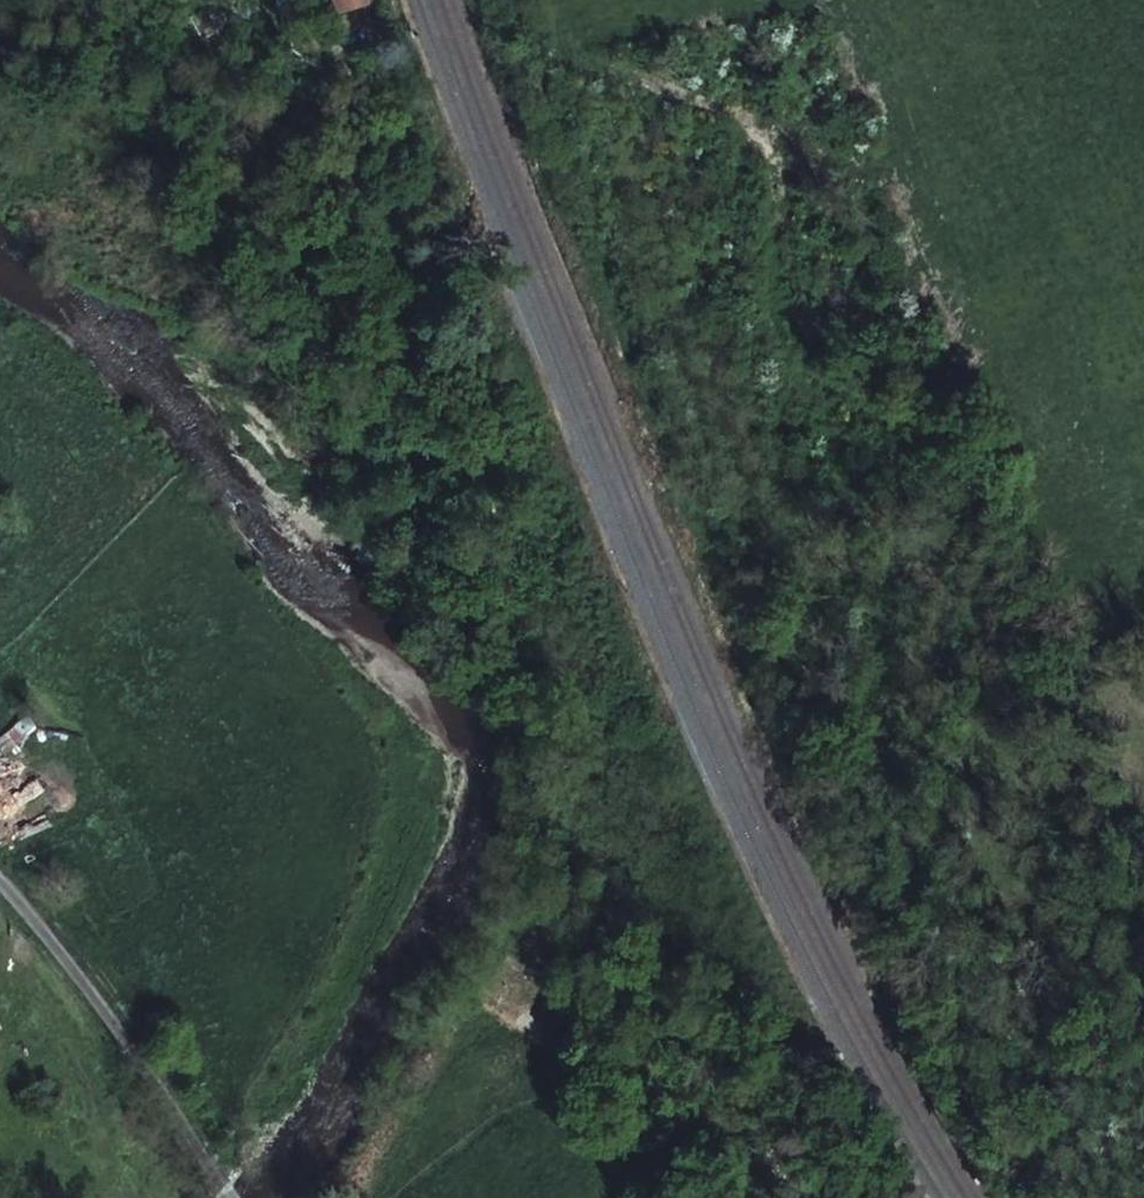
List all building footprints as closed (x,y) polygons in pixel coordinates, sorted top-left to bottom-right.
[(312,0),(303,0),(306,10),(314,9),(312,0)] [(314,9),(351,0),(312,0),(314,9)]
